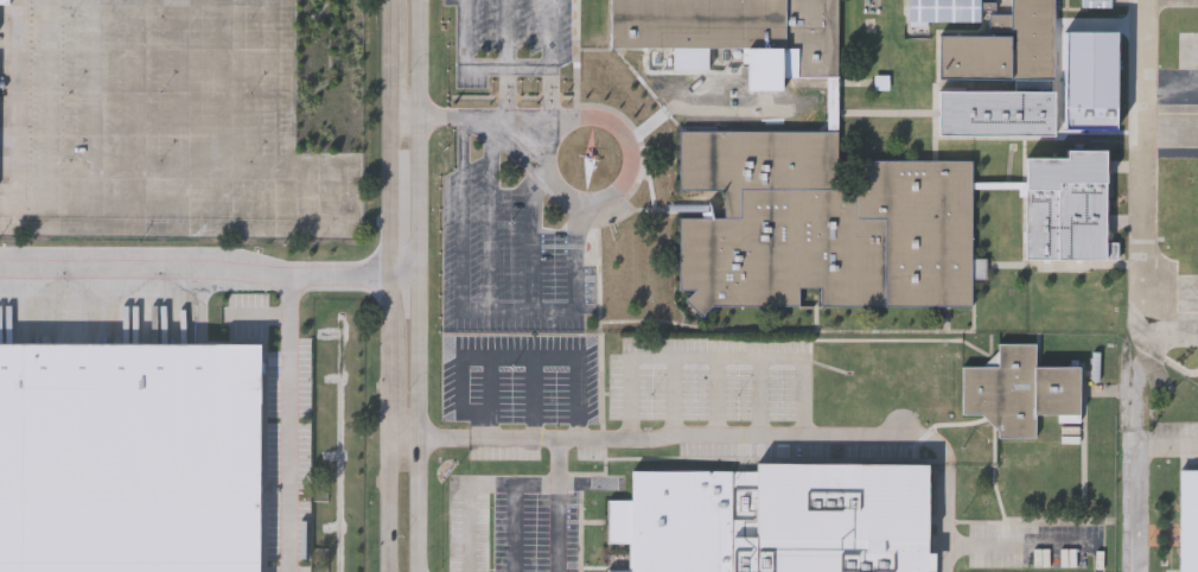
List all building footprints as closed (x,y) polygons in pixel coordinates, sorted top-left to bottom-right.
[(611,46),(783,46),(783,77),(834,77),(841,77),(841,0),(611,0),(611,46)] [(910,25),(982,25),(982,0),(910,0),(910,25)] [(1011,13),(1011,0),(1054,0),(1054,77),(938,77),(938,34),(989,36),(989,12),(1011,13)] [(937,133),(937,88),(1053,90),(1052,134),(937,133)] [(677,129),(677,189),(725,189),(725,217),(677,217),(677,303),(971,304),(971,184),(971,160),(845,160),(845,129),(834,129),(677,129)] [(1028,259),(1028,184),(1028,158),(1069,158),(1069,151),(1110,151),(1110,259),(1028,259)] [(961,411),(961,366),(996,366),(996,342),(1030,342),(1034,342),(1034,363),(1081,363),(1081,412),(1034,412),(1034,434),(1003,434),(996,434),(996,428),(981,411),(961,411)] [(150,439),(150,382),(106,382),(106,571),(298,571),(298,439),(150,439)] [(925,462),(925,571),(606,571),(606,568),(629,568),(629,541),(608,541),(607,497),(632,497),(632,470),(757,469),(757,462),(925,462)] [(1183,571),(1197,571),(1197,471),(1183,471),(1183,571)]
